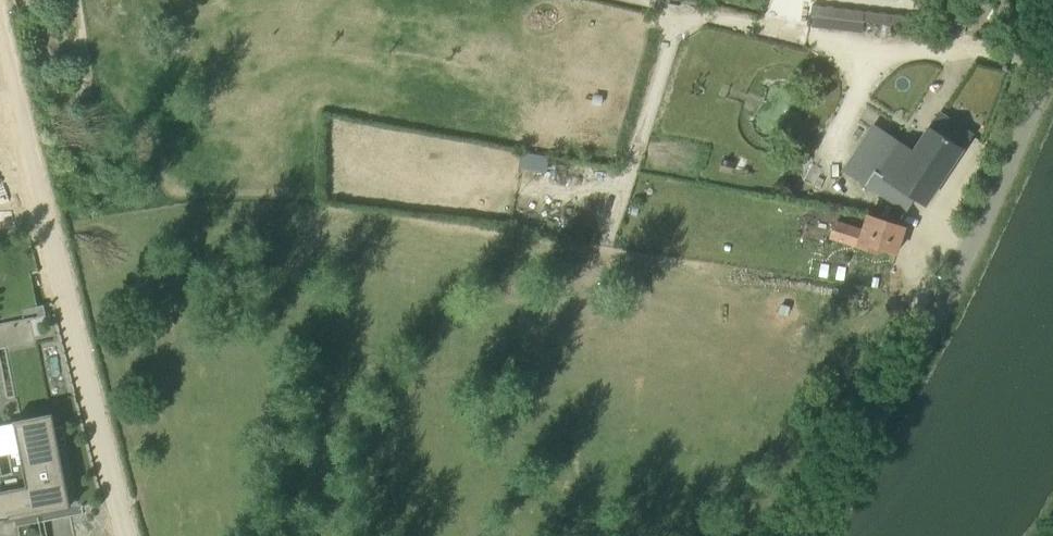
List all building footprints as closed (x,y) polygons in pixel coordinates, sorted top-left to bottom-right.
[(812,5),(811,15),(813,16),(812,26),(862,32),(864,21),(916,27),(917,18),(812,5)] [(842,169),(860,181),(906,211),(915,197),(924,203),(970,135),(938,114),(912,151),(872,123),(842,169)] [(834,220),(829,236),(876,252),(878,248),(895,253),(904,226),(865,214),(860,228),(834,220)] [(0,326),(0,346),(36,337),(31,318),(0,326)] [(0,491),(0,520),(68,506),(51,415),(0,425),(0,455),(8,454),(11,471),(0,473),(0,482),(1,491),(0,491)]
